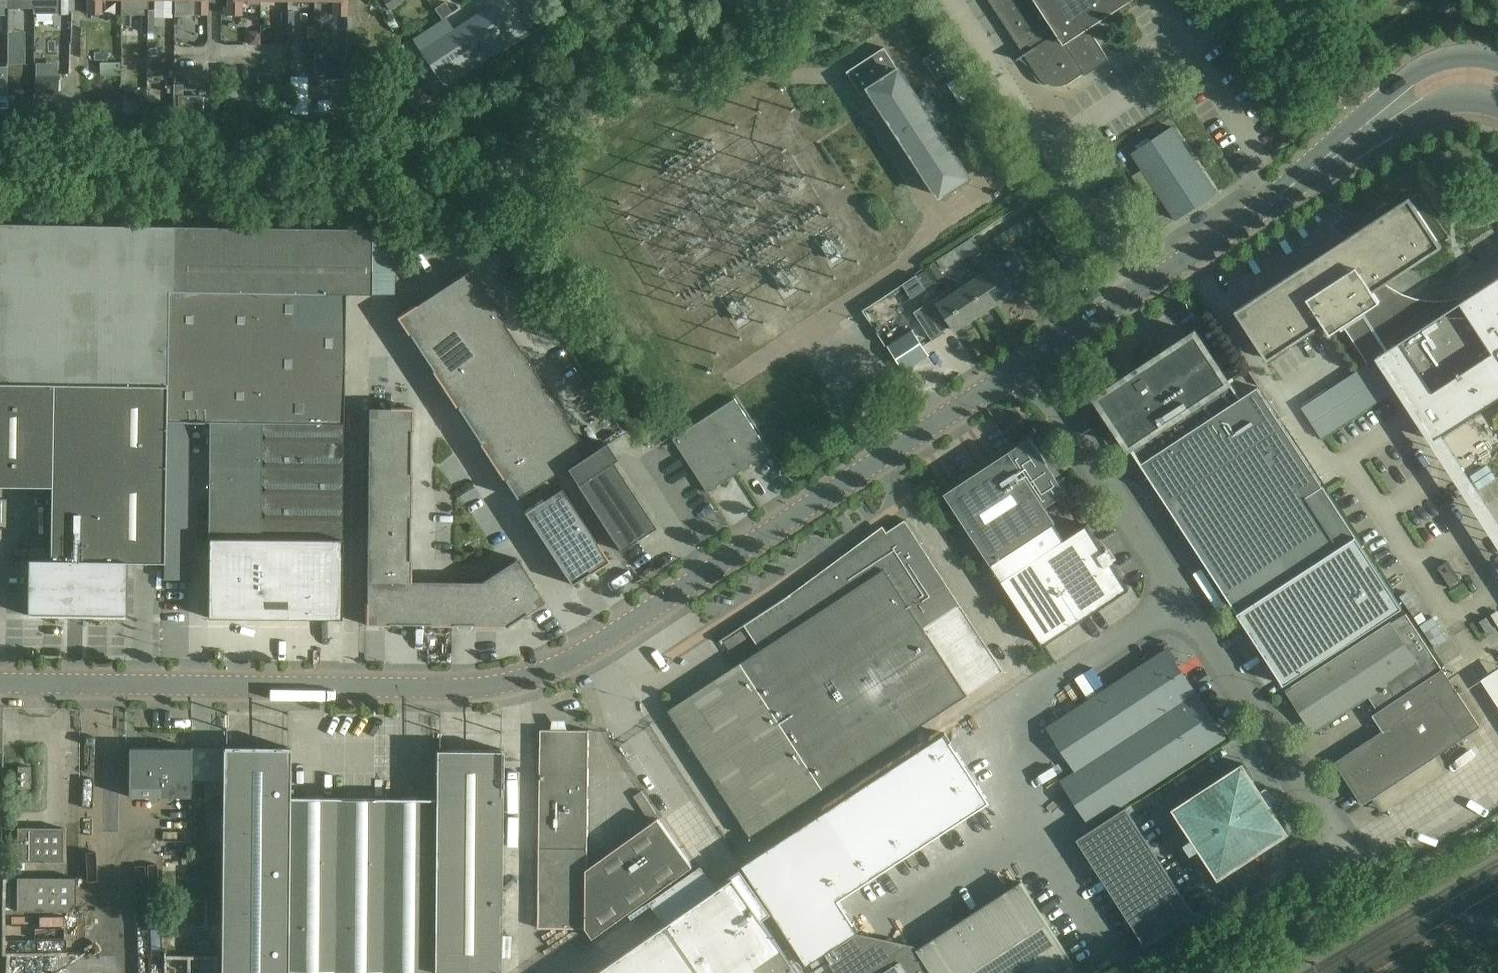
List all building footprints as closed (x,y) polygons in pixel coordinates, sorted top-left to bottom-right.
[(7,10),(12,10),(13,9),(15,9),(15,0),(7,0),(7,10)] [(53,13),(67,13),(67,0),(53,0),(53,13)] [(89,14),(101,14),(102,0),(89,0),(89,14)] [(148,0),(121,0),(121,2),(121,15),(142,15),(142,21),(153,21),(153,9),(148,9),(148,0)] [(193,14),(206,15),(207,0),(193,0),(193,14)] [(227,15),(240,15),(240,0),(227,0),(227,15)] [(333,15),(347,16),(347,0),(333,0),(333,15)] [(403,0),(402,0),(383,0),(389,9),(403,0)] [(1038,76),(1044,82),(1053,86),(1062,86),(1070,82),(1083,74),(1084,76),(1109,60),(1088,29),(1131,0),(988,0),(994,8),(1024,56),(1038,76)] [(451,11),(444,1),(435,8),(441,17),(451,11)] [(487,45),(504,34),(486,7),(419,51),(420,52),(415,56),(421,65),(426,62),(437,78),(453,67),(459,76),(493,54),(487,45)] [(1,20),(12,21),(12,10),(7,10),(2,10),(1,20)] [(281,22),(292,22),(292,10),(287,10),(281,10),(281,11),(281,22)] [(12,31),(12,21),(1,20),(1,30),(0,30),(0,49),(7,49),(7,44),(7,31),(12,31)] [(142,21),(142,32),(153,32),(153,21),(142,21)] [(281,34),(286,34),(286,33),(292,33),(292,22),(281,22),(281,34)] [(848,72),(855,82),(863,95),(871,89),(941,196),(970,177),(935,124),(944,118),(926,89),(916,96),(885,47),(848,72)] [(236,66),(220,66),(221,93),(237,92),(236,66)] [(307,114),(307,77),(290,77),(290,114),(307,114)] [(122,113),(145,114),(145,100),(141,100),(142,89),(126,89),(126,100),(122,100),(122,113)] [(201,95),(177,95),(177,113),(201,113),(201,95)] [(33,100),(7,100),(7,113),(33,113),(33,100)] [(1132,152),(1176,219),(1216,193),(1172,126),(1132,152)] [(1375,357),(1401,341),(1474,293),(1473,291),(1459,297),(1444,300),(1430,300),(1416,298),(1402,293),(1390,286),(1385,283),(1442,246),(1410,196),(1235,309),(1268,360),(1324,323),(1331,333),(1344,324),(1369,363),(1376,358),(1375,357)] [(0,224),(0,486),(50,486),(49,559),(27,559),(27,560),(33,560),(33,574),(28,574),(27,615),(124,617),(124,575),(119,575),(120,562),(163,562),(165,422),(167,291),(344,293),(393,293),(394,229),(0,224)] [(961,258),(955,248),(937,260),(943,270),(961,258)] [(979,277),(996,304),(1016,291),(1018,294),(1036,283),(1016,253),(979,277)] [(927,269),(935,281),(943,276),(935,263),(927,269)] [(433,293),(457,330),(462,339),(499,315),(494,306),(493,307),(475,279),(476,278),(470,269),(433,293)] [(964,282),(967,285),(958,291),(976,317),(996,304),(979,277),(978,278),(974,272),(965,278),(964,282)] [(1474,293),(1497,330),(1497,277),(1474,293)] [(343,423),(344,293),(167,291),(165,422),(209,422),(343,423)] [(955,331),(976,317),(958,291),(942,301),(938,296),(913,313),(931,341),(945,332),(944,331),(951,325),(955,331)] [(457,330),(433,293),(396,317),(408,336),(409,336),(421,354),(457,330)] [(1497,350),(1497,330),(1474,293),(1401,341),(1434,391),(1497,350)] [(493,384),(529,360),(523,351),(522,352),(504,324),(505,324),(499,315),(462,339),(480,366),(493,384)] [(457,330),(421,354),(431,371),(430,372),(443,391),(480,366),(462,339),(457,330)] [(1231,373),(1225,376),(1196,332),(1097,396),(1166,500),(1283,424),(1256,383),(1239,394),(1228,378),(1233,375),(1231,373)] [(912,333),(889,348),(903,369),(925,355),(912,333)] [(1434,391),(1401,341),(1375,357),(1376,358),(1377,359),(1380,357),(1434,440),(1497,399),(1497,350),(1434,391)] [(1377,359),(1376,358),(1369,363),(1302,407),(1322,438),(1396,389),(1377,359)] [(535,369),(529,360),(493,384),(504,402),(507,406),(542,383),(533,370),(535,369)] [(480,366),(443,391),(456,409),(457,408),(468,426),(504,402),(493,384),(480,366)] [(552,397),(542,383),(507,406),(522,429),(558,405),(553,396),(552,397)] [(735,399),(705,418),(742,470),(770,452),(735,399)] [(504,402),(468,426),(479,444),(477,444),(490,462),(527,438),(522,429),(507,406),(504,402)] [(536,452),(572,429),(563,415),(564,414),(558,405),(522,429),(527,438),(536,452)] [(367,452),(410,452),(410,431),(412,431),(412,408),(367,408),(367,452)] [(742,470),(705,418),(673,439),(708,492),(742,470)] [(343,423),(209,422),(207,604),(341,606),(343,423)] [(1322,485),(1283,424),(1166,500),(1239,611),(1355,535),(1322,485)] [(536,452),(551,475),(588,451),(582,442),(581,442),(572,429),(536,452)] [(527,438),(490,462),(503,481),(504,480),(516,498),(551,475),(536,452),(527,438)] [(1066,493),(1030,439),(945,495),(991,565),(1056,522),(1045,506),(1066,493)] [(565,468),(618,550),(654,527),(610,460),(614,457),(604,442),(565,468)] [(410,452),(367,452),(367,495),(411,495),(411,473),(410,473),(410,452)] [(523,512),(570,584),(589,573),(589,574),(608,561),(560,488),(523,512)] [(411,495),(367,495),(366,538),(409,538),(410,517),(411,517),(411,495)] [(745,625),(761,649),(668,709),(751,836),(1004,671),(906,520),(745,625)] [(1129,589),(1088,526),(1002,582),(1044,645),(1129,589)] [(1355,535),(1239,611),(1238,612),(1238,613),(1239,612),(1254,635),(1278,671),(1280,675),(1287,686),(1388,621),(1404,611),(1355,535)] [(366,580),(410,581),(411,559),(409,559),(409,538),(366,538),(366,580)] [(480,581),(508,625),(526,613),(526,615),(545,602),(533,583),(533,584),(516,558),(480,581)] [(1447,563),(1438,568),(1451,589),(1460,583),(1447,563)] [(410,581),(366,580),(365,625),(388,625),(388,624),(410,624),(410,581)] [(410,581),(410,624),(430,624),(430,625),(452,625),(453,581),(410,581)] [(453,581),(452,625),(453,625),(453,624),(473,624),(473,626),(506,626),(508,625),(480,581),(453,581)] [(1441,669),(1404,611),(1388,621),(1389,622),(1349,649),(1359,663),(1347,671),(1354,682),(1342,690),(1352,705),(1366,695),(1376,712),(1441,669)] [(1243,654),(1250,667),(1260,661),(1253,648),(1243,654)] [(1046,791),(1062,781),(1091,826),(1225,739),(1167,649),(1016,747),(1046,791)] [(1359,663),(1349,649),(1289,689),(1315,729),(1352,705),(1342,690),(1354,682),(1347,671),(1359,663)] [(1449,727),(1470,713),(1441,669),(1376,712),(1374,713),(1384,729),(1335,760),(1347,778),(1372,762),(1374,765),(1444,719),(1449,727)] [(1364,803),(1478,727),(1470,713),(1449,727),(1444,719),(1374,765),(1372,762),(1347,778),(1364,803)] [(1475,743),(1493,729),(1488,722),(1469,737),(1475,743)] [(542,730),(540,847),(539,928),(587,928),(594,937),(693,866),(659,818),(587,869),(589,730),(542,730)] [(128,796),(190,796),(190,748),(129,748),(128,796)] [(288,800),(288,749),(223,748),(220,972),(286,972),(286,970),(319,970),(319,972),(398,972),(398,971),(499,972),(501,751),(435,750),(435,801),(288,800)] [(824,955),(826,957),(859,935),(858,933),(837,901),(991,801),(958,749),(789,859),(790,859),(770,872),(824,955)] [(1259,791),(1243,763),(1175,808),(1220,877),(1288,832),(1268,806),(1274,801),(1265,787),(1259,791)] [(30,768),(15,767),(15,787),(30,788),(30,768)] [(1472,791),(1479,804),(1496,795),(1490,783),(1472,791)] [(1041,812),(1045,822),(1061,816),(1057,806),(1041,812)] [(1076,840),(1145,945),(1193,914),(1124,808),(1076,840)] [(17,860),(63,861),(62,828),(17,827),(17,860)] [(762,919),(770,914),(740,871),(717,887),(665,924),(594,972),(800,972),(762,919)] [(16,911),(75,912),(75,878),(16,878),(16,911)] [(1021,883),(880,972),(1060,972),(1073,964),(1021,883)]
